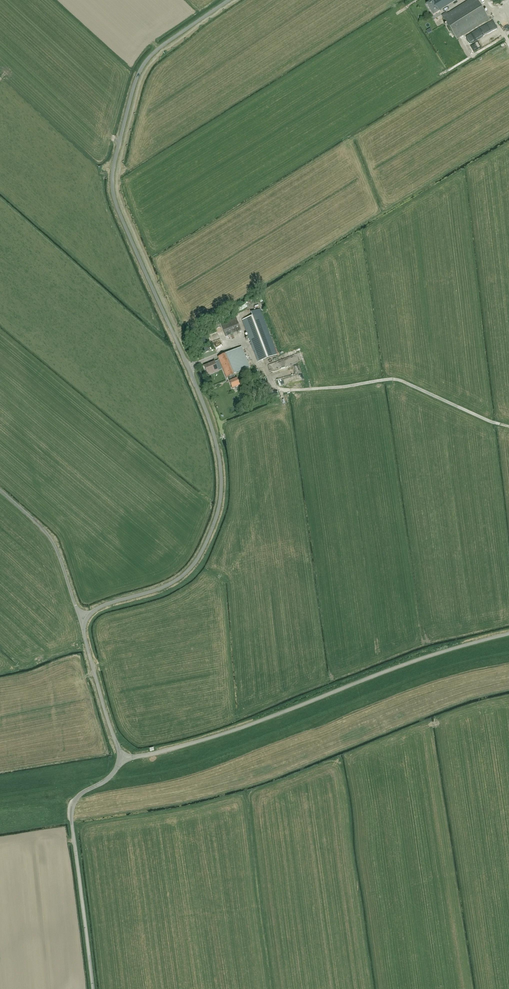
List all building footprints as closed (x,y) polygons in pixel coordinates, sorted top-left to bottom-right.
[(433,1),(432,0),(426,4),(433,15),(439,12),(439,11),(456,0),(434,0),(433,1)] [(442,17),(457,39),(489,19),(477,0),(469,0),(442,17)] [(495,18),(475,30),(478,36),(499,24),(495,18)] [(482,44),(504,34),(500,27),(478,37),(478,38),(470,42),(473,48),(482,44)] [(474,32),(466,36),(469,41),(476,36),(474,32)] [(242,320),(258,362),(277,355),(261,313),(242,320)] [(235,317),(220,323),(226,336),(241,330),(235,317)] [(221,337),(220,336),(215,338),(217,345),(220,343),(219,341),(225,339),(224,336),(221,337)] [(228,353),(218,357),(227,378),(229,377),(231,381),(230,382),(232,389),(240,386),(237,379),(236,379),(234,375),(237,374),(236,373),(248,368),(244,359),(232,364),(228,353)] [(280,376),(302,369),(299,362),(294,364),(292,356),(274,361),(275,364),(272,365),(273,367),(277,366),(280,376)] [(215,362),(204,366),(207,374),(218,369),(215,362)] [(304,376),(303,371),(284,377),(286,382),(304,376)]
